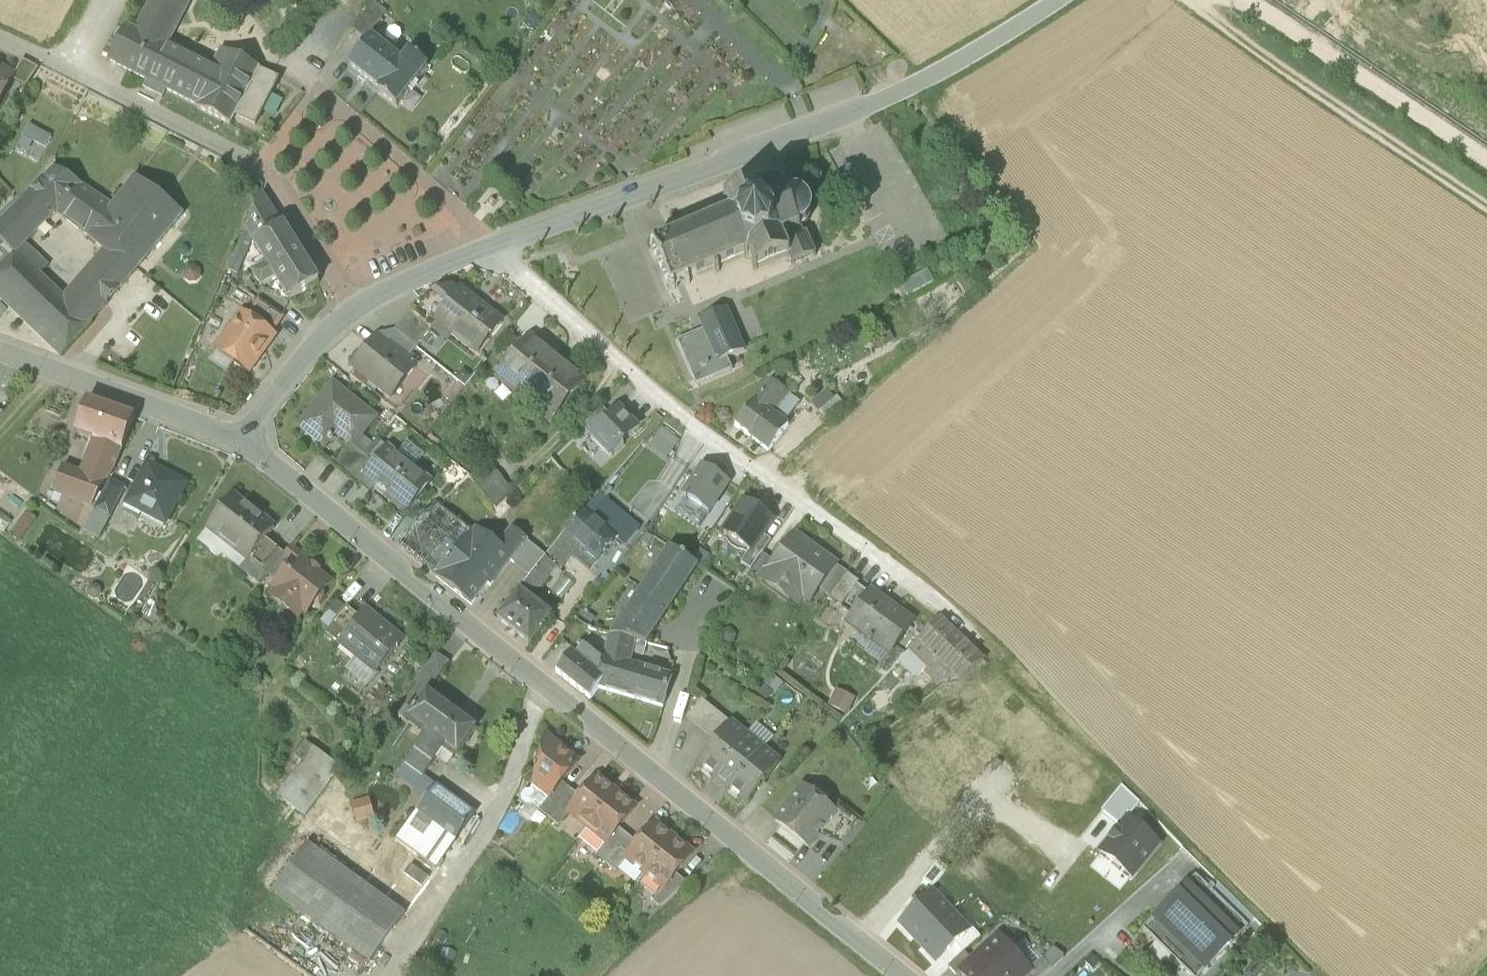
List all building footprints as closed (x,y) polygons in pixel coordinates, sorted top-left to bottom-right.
[(136,33),(127,28),(109,65),(198,110),(197,111),(231,128),(235,119),(256,129),(279,83),(259,73),(260,71),(221,52),(214,66),(171,44),(193,0),(152,0),(136,33)] [(388,19),(373,8),(353,33),(367,45),(388,19)] [(404,69),(374,45),(352,72),(383,96),(381,99),(399,113),(429,75),(410,61),(404,69)] [(39,72),(23,63),(14,79),(12,83),(27,91),(39,72)] [(0,71),(0,106),(12,83),(14,79),(0,71)] [(23,136),(45,149),(53,136),(30,123),(23,136)] [(57,214),(89,239),(113,208),(55,169),(31,194),(57,214)] [(104,251),(134,275),(184,216),(136,178),(113,208),(89,239),(104,251)] [(671,293),(672,298),(748,266),(753,277),(786,262),(790,272),(816,260),(806,240),(803,242),(799,235),(803,232),(807,228),(810,221),(810,212),(806,206),(801,201),(792,199),(785,201),(777,181),(722,205),(727,216),(667,241),(667,243),(652,249),(653,251),(649,253),(668,295),(671,293)] [(15,256),(24,247),(57,214),(31,194),(0,225),(0,241),(15,256)] [(255,246),(283,229),(262,194),(246,232),(255,246)] [(276,285),(288,307),(319,285),(284,228),(283,229),(255,246),(254,246),(267,269),(254,277),(263,292),(276,285)] [(60,358),(91,324),(63,299),(40,278),(48,269),(24,247),(15,256),(0,271),(0,301),(60,358)] [(63,299),(91,324),(134,275),(104,251),(63,299)] [(908,299),(934,284),(927,272),(901,287),(908,299)] [(436,324),(437,325),(477,356),(502,324),(461,292),(459,295),(452,289),(434,298),(448,309),(436,324)] [(421,304),(411,316),(431,333),(437,325),(436,324),(448,309),(434,298),(421,304)] [(252,315),(274,330),(283,317),(261,302),(252,315)] [(728,362),(745,355),(727,313),(700,324),(704,334),(718,366),(728,362)] [(411,316),(396,335),(416,351),(431,333),(411,316)] [(218,352),(249,374),(274,339),(244,317),(218,352)] [(893,344),(885,328),(866,337),(875,353),(893,344)] [(697,389),(733,374),(728,362),(718,366),(704,334),(678,345),(697,389)] [(396,335),(387,346),(408,362),(416,351),(396,335)] [(377,338),(352,370),(391,401),(416,369),(408,362),(387,346),(377,338)] [(567,370),(572,364),(559,354),(554,360),(530,341),(497,381),(552,425),(585,385),(567,370)] [(756,405),(773,418),(791,398),(796,391),(790,386),(784,393),(774,384),(756,405)] [(358,443),(376,420),(333,386),(299,429),(325,449),(341,429),(358,443)] [(812,406),(819,415),(834,402),(827,393),(812,406)] [(801,407),(791,398),(773,418),(784,428),(801,407)] [(828,426),(847,410),(837,400),(834,402),(819,415),(828,426)] [(80,476),(106,486),(113,473),(114,474),(122,452),(123,453),(135,419),(88,402),(76,435),(89,441),(80,476)] [(773,418),(756,405),(756,404),(735,430),(769,456),(789,432),(784,428),(773,418)] [(594,435),(611,418),(603,410),(585,426),(594,435)] [(637,430),(619,411),(611,418),(594,435),(591,439),(611,460),(624,447),(622,445),(637,430)] [(650,446),(668,460),(682,442),(663,428),(650,446)] [(364,482),(403,514),(428,482),(415,471),(425,459),(408,445),(398,458),(389,451),(364,482)] [(172,478),(171,480),(147,468),(126,507),(143,516),(145,512),(168,524),(188,486),(172,478)] [(495,468),(479,482),(500,506),(515,492),(495,468)] [(106,486),(80,476),(63,469),(54,496),(92,511),(106,486)] [(728,486),(703,470),(684,499),(709,515),(728,486)] [(625,549),(638,532),(604,503),(613,493),(607,487),(547,559),(545,561),(558,571),(560,572),(579,548),(597,563),(616,541),(625,549)] [(275,530),(234,498),(200,541),(240,572),(247,563),(248,564),(265,543),(275,530)] [(772,522),(745,504),(724,536),(750,553),(751,554),(762,538),(772,522)] [(436,579),(474,535),(439,507),(397,547),(436,579)] [(22,540),(37,520),(27,513),(12,533),(22,540)] [(511,563),(527,543),(528,542),(512,530),(499,548),(477,531),(474,535),(436,579),(472,607),(488,586),(491,588),(511,563)] [(771,544),(762,538),(751,554),(750,553),(741,567),(751,574),(771,544)] [(774,565),(761,583),(779,596),(796,609),(803,599),(811,605),(820,593),(837,569),(794,538),(774,565)] [(261,588),(269,578),(284,559),(265,543),(248,564),(247,563),(240,572),(261,588)] [(545,561),(547,559),(527,543),(511,563),(531,579),(545,561)] [(642,591),(671,609),(698,568),(686,559),(686,558),(682,556),(682,557),(670,549),(642,591)] [(301,562),(302,563),(304,561),(291,550),(284,559),(269,578),(278,585),(287,574),(289,576),(301,562)] [(764,558),(747,581),(757,589),(761,583),(774,565),(764,558)] [(558,571),(545,561),(531,579),(498,622),(530,646),(552,618),(529,600),(535,592),(541,592),(558,571)] [(313,606),(319,605),(324,599),(323,595),(331,585),(317,574),(315,576),(310,572),(311,570),(302,563),(301,562),(289,576),(287,574),(278,585),(274,590),(277,592),(272,599),(288,612),(293,606),(303,613),(306,615),(313,606)] [(837,569),(820,593),(830,601),(847,577),(837,569)] [(847,577),(830,601),(842,610),(860,586),(847,577)] [(612,636),(612,637),(635,643),(647,646),(671,609),(642,591),(612,636)] [(884,604),(872,594),(854,618),(865,626),(861,632),(873,640),(868,646),(871,648),(874,645),(890,657),(911,628),(882,607),(884,604)] [(297,620),(303,613),(293,606),(288,612),(297,620)] [(339,645),(359,620),(347,610),(326,635),(339,645)] [(358,660),(377,676),(403,643),(390,631),(387,634),(363,615),(359,620),(339,645),(358,660)] [(986,663),(940,621),(908,655),(940,687),(956,681),(960,684),(986,663)] [(604,658),(630,666),(635,643),(612,637),(610,637),(604,658)] [(558,670),(572,652),(562,644),(548,662),(558,670)] [(603,664),(580,647),(572,656),(557,675),(591,702),(599,690),(602,685),(608,667),(604,666),(602,665),(603,664)] [(416,678),(431,689),(448,667),(433,656),(416,678)] [(602,685),(599,690),(663,709),(673,678),(630,666),(604,658),(603,664),(602,665),(604,666),(608,667),(602,685)] [(368,686),(377,676),(358,660),(349,671),(368,686)] [(849,715),(857,698),(837,689),(830,706),(849,715)] [(476,730),(427,694),(404,725),(424,740),(414,753),(433,765),(445,748),(457,756),(476,730)] [(697,728),(712,709),(702,702),(687,721),(697,728)] [(706,736),(721,717),(712,709),(697,728),(706,736)] [(715,743),(730,725),(721,717),(706,736),(715,743)] [(746,738),(730,725),(715,743),(697,765),(704,770),(701,773),(711,781),(714,778),(746,738)] [(764,752),(746,738),(714,778),(731,792),(764,752)] [(533,808),(539,812),(549,798),(550,799),(562,785),(578,764),(547,739),(542,756),(537,759),(535,768),(538,773),(532,793),(525,794),(521,798),(522,805),(527,808),(533,808)] [(277,796),(306,817),(340,769),(312,748),(277,796)] [(781,765),(764,752),(731,792),(729,795),(739,804),(741,801),(747,806),(781,765)] [(433,765),(414,753),(397,777),(414,790),(433,765)] [(570,815),(588,830),(617,794),(597,779),(581,800),(569,814),(570,815)] [(549,820),(571,792),(562,785),(550,799),(549,798),(539,812),(549,820)] [(474,815),(435,788),(397,840),(436,869),(457,841),(474,815)] [(776,824),(809,850),(816,841),(836,815),(833,813),(804,789),(776,824)] [(1122,789),(1101,813),(1120,828),(1127,820),(1128,821),(1141,805),(1122,789)] [(581,800),(571,792),(549,820),(559,828),(570,815),(569,814),(581,800)] [(581,839),(600,854),(607,845),(608,845),(619,831),(636,810),(617,794),(588,830),(581,839)] [(358,826),(377,821),(372,802),(353,806),(358,826)] [(836,815),(816,841),(819,844),(844,853),(866,827),(839,805),(833,813),(836,815)] [(1120,828),(1100,853),(1133,879),(1159,847),(1128,821),(1127,820),(1120,828)] [(646,876),(674,841),(655,825),(638,846),(626,860),(627,861),(646,876)] [(606,866),(629,838),(619,831),(608,845),(607,845),(600,854),(596,858),(606,866)] [(638,846),(629,838),(606,866),(616,874),(627,861),(626,860),(638,846)] [(676,877),(693,856),(674,841),(646,876),(664,891),(665,891),(676,877)] [(273,894),(370,964),(405,915),(308,847),(273,894)] [(404,876),(422,888),(428,880),(411,867),(404,876)] [(661,910),(687,885),(676,877),(665,891),(664,891),(653,904),(661,910)] [(1248,929),(1196,879),(1170,905),(1222,956),(1248,929)] [(933,895),(901,925),(919,944),(951,914),(933,895)] [(1170,905),(1144,932),(1189,975),(1202,975),(1222,956),(1170,905)] [(951,914),(919,944),(937,963),(969,933),(951,914)] [(1030,973),(1029,972),(999,939),(973,963),(961,974),(961,975),(962,975),(1027,975),(1030,973)] [(1055,948),(1045,961),(1053,968),(1064,955),(1055,948)] [(973,963),(965,954),(948,969),(954,975),(960,975),(961,975),(961,974),(973,963)] [(1029,972),(1030,973),(1027,975),(1045,975),(1051,970),(1043,960),(1029,972)]
